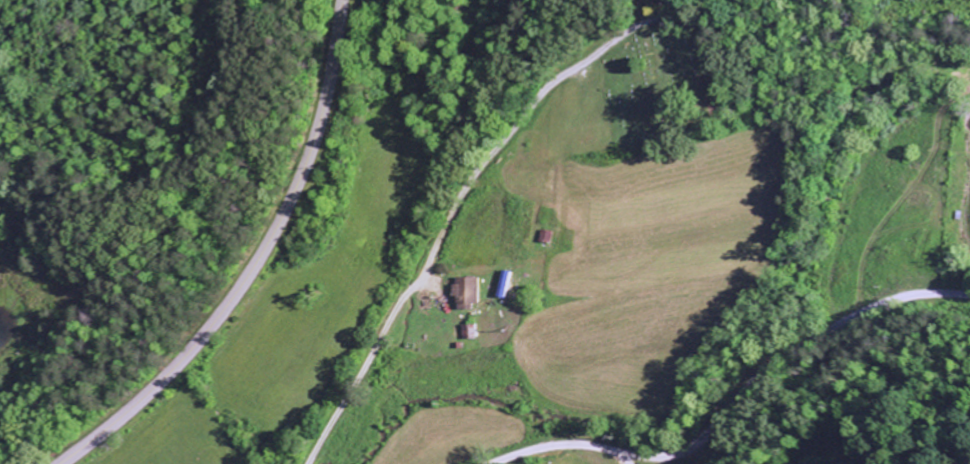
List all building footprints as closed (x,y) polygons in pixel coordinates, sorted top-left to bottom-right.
[(461,309),(480,310),(481,277),(457,277),(457,297),(461,298),(461,309)] [(466,339),(474,338),(474,325),(466,325),(466,339)]
